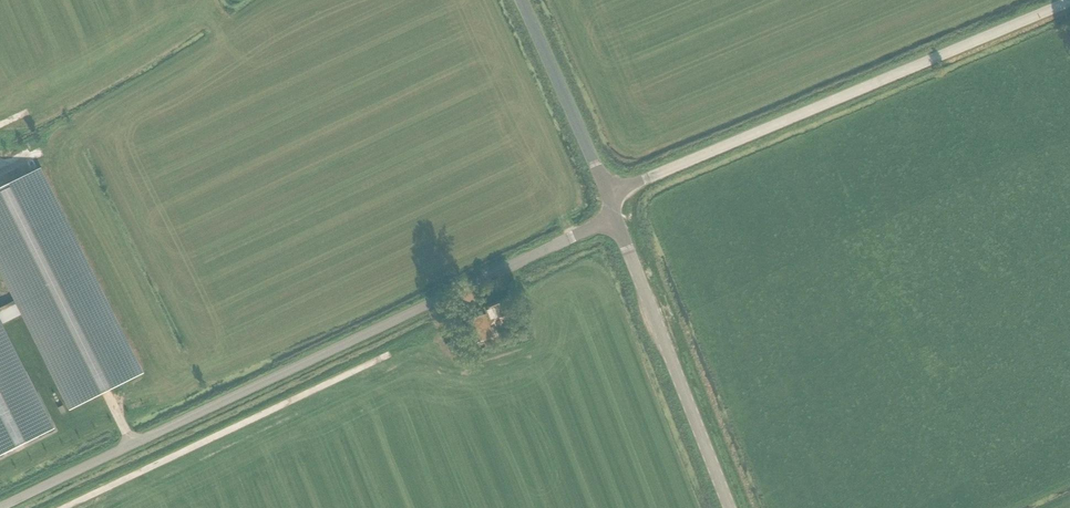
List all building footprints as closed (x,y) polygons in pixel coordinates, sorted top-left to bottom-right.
[(52,430),(0,326),(24,314),(71,409),(141,374),(39,171),(0,190),(0,267),(17,300),(0,308),(0,456),(52,430)] [(466,322),(475,344),(495,335),(492,328),(503,323),(501,320),(509,316),(502,300),(483,308),(486,314),(466,322)] [(447,345),(450,352),(455,349),(452,343),(447,345)]
